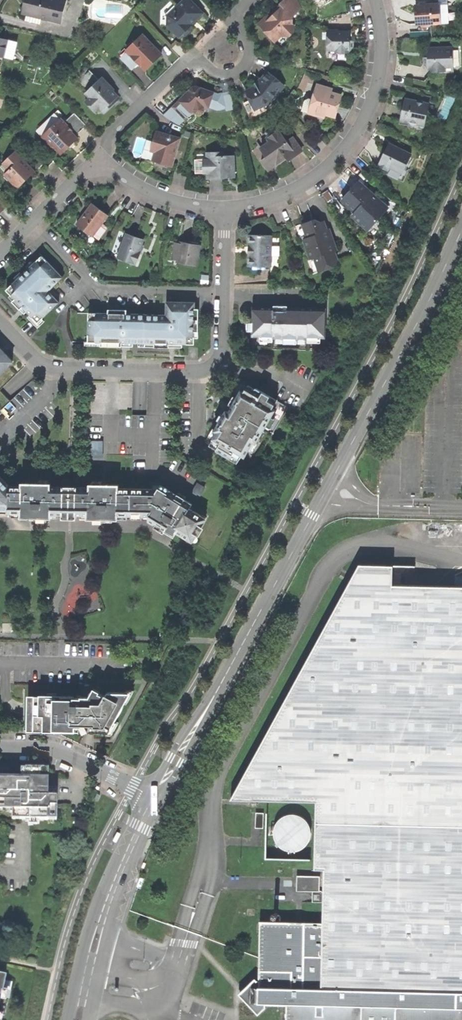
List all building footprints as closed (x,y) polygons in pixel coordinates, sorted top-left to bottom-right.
[(41,16),(60,21),(65,0),(31,0),(30,4),(28,14),(26,20),(40,23),(41,16)] [(178,38),(181,36),(185,36),(189,32),(189,28),(191,25),(188,22),(191,19),(195,20),(196,14),(199,11),(189,0),(184,0),(167,16),(167,26),(178,38)] [(296,0),(283,0),(279,5),(272,12),(274,14),(272,16),(267,16),(257,26),(273,42),(281,35),(283,37),(288,37),(293,32),(293,27),(291,25),(291,17),(300,8),(298,2),(296,0)] [(430,24),(447,23),(445,4),(438,4),(415,5),(415,16),(416,25),(419,25),(420,26),(429,26),(430,24)] [(334,61),(346,61),(346,55),(351,50),(351,46),(351,41),(349,41),(349,32),(336,32),(336,31),(326,30),(326,59),(334,59),(334,61)] [(129,67),(140,66),(145,71),(152,64),(161,55),(155,49),(153,51),(150,48),(151,46),(142,36),(120,57),(129,67)] [(4,57),(12,59),(15,41),(0,37),(0,56),(4,57)] [(423,64),(431,73),(444,73),(444,68),(452,68),(452,49),(426,49),(426,58),(422,58),(423,61),(423,64)] [(95,111),(99,107),(104,112),(109,108),(114,103),(113,101),(118,96),(113,91),(114,90),(102,77),(99,80),(90,70),(77,82),(86,91),(85,92),(90,97),(85,101),(95,111)] [(254,110),(270,102),(284,85),(268,72),(259,82),(258,83),(255,82),(255,87),(246,92),(250,100),(254,110)] [(194,86),(193,86),(164,116),(179,126),(187,118),(186,116),(191,111),(194,110),(196,107),(201,105),(204,108),(208,108),(209,106),(217,109),(225,107),(222,94),(218,94),(200,88),(196,86),(194,86)] [(307,100),(303,102),(300,111),(322,117),(323,114),(332,116),(335,108),(338,96),(330,94),(326,93),(327,89),(316,86),(312,101),(307,100)] [(230,91),(222,94),(225,107),(226,111),(235,109),(230,91)] [(415,124),(423,126),(428,105),(422,104),(420,99),(416,102),(404,100),(401,110),(399,121),(408,123),(411,127),(415,124)] [(273,108),(270,102),(254,110),(250,100),(243,104),(250,118),(273,108)] [(207,109),(208,108),(204,108),(201,105),(196,107),(194,110),(191,111),(186,116),(187,118),(194,111),(195,112),(195,113),(197,114),(199,115),(201,114),(203,113),(204,111),(204,109),(207,109)] [(59,149),(62,153),(69,146),(78,138),(76,135),(87,124),(76,112),(67,121),(57,111),(38,129),(56,148),(59,149)] [(269,142),(260,149),(265,157),(260,161),(267,171),(284,159),(286,161),(291,158),(300,152),(291,139),(286,143),(277,131),(266,138),(269,142)] [(161,164),(171,167),(174,158),(171,157),(173,151),(176,152),(180,139),(156,132),(150,151),(154,153),(152,161),(161,164)] [(387,173),(389,168),(401,174),(410,155),(387,145),(382,156),(376,167),(387,173)] [(15,151),(3,163),(9,170),(4,174),(18,188),(24,182),(28,178),(26,177),(33,170),(15,151)] [(221,153),(197,154),(196,154),(195,157),(195,174),(207,174),(207,179),(221,179),(234,178),(233,156),(222,157),(221,153)] [(35,172),(33,170),(26,177),(28,178),(35,172)] [(367,230),(387,209),(360,184),(354,190),(352,189),(348,193),(341,201),(353,213),(351,215),(367,230)] [(76,226),(91,238),(107,216),(99,211),(92,205),(76,226)] [(335,261),(333,253),(330,252),(329,249),(332,248),(327,235),(323,233),(325,231),(321,222),(313,225),(311,221),(303,224),(294,227),(299,241),(302,240),(309,259),(305,260),(311,275),(329,269),(327,263),(335,261)] [(117,259),(135,265),(142,248),(141,247),(143,241),(134,237),(126,234),(117,259)] [(271,268),(271,267),(272,237),(272,236),(248,235),(248,246),(250,246),(250,250),(250,256),(248,256),(247,267),(271,268)] [(177,263),(196,266),(200,246),(189,244),(181,243),(177,263)] [(45,321),(43,319),(60,302),(51,294),(50,294),(47,292),(50,289),(50,290),(63,278),(42,256),(35,264),(32,261),(14,278),(17,281),(8,291),(11,294),(7,297),(19,309),(26,316),(29,313),(31,316),(28,319),(38,329),(45,321)] [(110,314),(90,313),(89,337),(86,337),(86,346),(96,346),(97,342),(100,342),(103,342),(103,346),(131,347),(132,343),(135,343),(139,343),(139,347),(183,348),(183,345),(195,345),(195,340),(199,340),(200,310),(196,310),(196,304),(167,303),(167,309),(167,315),(168,315),(168,318),(164,318),(164,315),(129,314),(129,311),(110,310),(110,314)] [(253,349),(320,351),(325,343),(325,338),(329,338),(329,333),(325,333),(326,309),(288,308),(288,311),(281,311),(275,311),(275,308),(254,307),(253,331),(253,349)] [(13,362),(0,348),(0,374),(13,362)] [(217,467),(231,474),(234,470),(235,471),(244,469),(245,467),(252,471),(287,407),(278,402),(278,401),(256,388),(255,390),(240,381),(234,392),(227,404),(234,408),(231,413),(224,409),(205,443),(218,450),(217,452),(224,456),(217,467)] [(9,420),(19,411),(11,402),(1,410),(9,420)] [(90,453),(98,454),(98,440),(90,440),(90,453)] [(8,510),(9,486),(0,477),(0,510),(6,510),(8,510)] [(194,490),(201,493),(206,485),(199,481),(194,490)] [(103,516),(135,517),(135,486),(121,486),(121,483),(92,482),(92,485),(72,487),(73,515),(81,512),(84,516),(103,516)] [(196,535),(205,520),(201,517),(203,513),(191,506),(194,501),(172,488),(172,487),(163,483),(160,486),(135,486),(135,517),(150,517),(163,525),(176,533),(178,529),(190,537),(192,533),(196,535)] [(73,515),(72,487),(51,487),(50,484),(40,484),(22,484),(22,487),(9,486),(8,510),(9,513),(21,513),(21,517),(36,518),(51,518),(59,518),(60,514),(73,515)] [(392,585),(393,566),(359,565),(231,799),(316,802),(315,869),(324,869),(323,891),(323,902),(323,922),(260,921),(259,980),(257,980),(255,978),(243,989),(248,994),(243,999),(258,1014),(266,1007),(266,1004),(287,1004),(287,1019),(461,1019),(461,587),(392,585)] [(103,731),(109,731),(116,717),(118,718),(124,706),(122,705),(129,691),(110,691),(106,695),(99,692),(95,696),(82,696),(82,697),(75,697),(75,695),(58,695),(57,697),(48,696),(48,695),(41,695),(41,697),(33,697),(31,724),(40,724),(40,730),(76,731),(76,726),(80,726),(80,731),(103,732),(103,731)] [(12,810),(11,819),(20,820),(20,811),(29,811),(29,820),(32,820),(56,820),(57,789),(48,789),(48,769),(0,768),(0,810),(12,810)] [(20,820),(29,820),(29,811),(20,811),(20,820)] [(275,822),(273,827),(268,827),(268,836),(273,837),(274,840),(275,842),(276,844),(279,847),(282,850),(286,851),(286,852),(288,852),(288,857),(296,856),(296,853),(298,852),(298,851),(300,851),(304,849),(307,846),(310,842),(312,837),(312,832),(312,826),(309,821),(305,817),(300,814),(294,812),(289,812),(283,814),(279,818),(275,822)] [(297,891),(312,891),(320,891),(320,876),(297,876),(297,891)] [(312,902),(323,902),(323,891),(320,891),(312,891),(312,902)] [(238,994),(243,999),(248,994),(243,989),(241,992),(238,994)]
